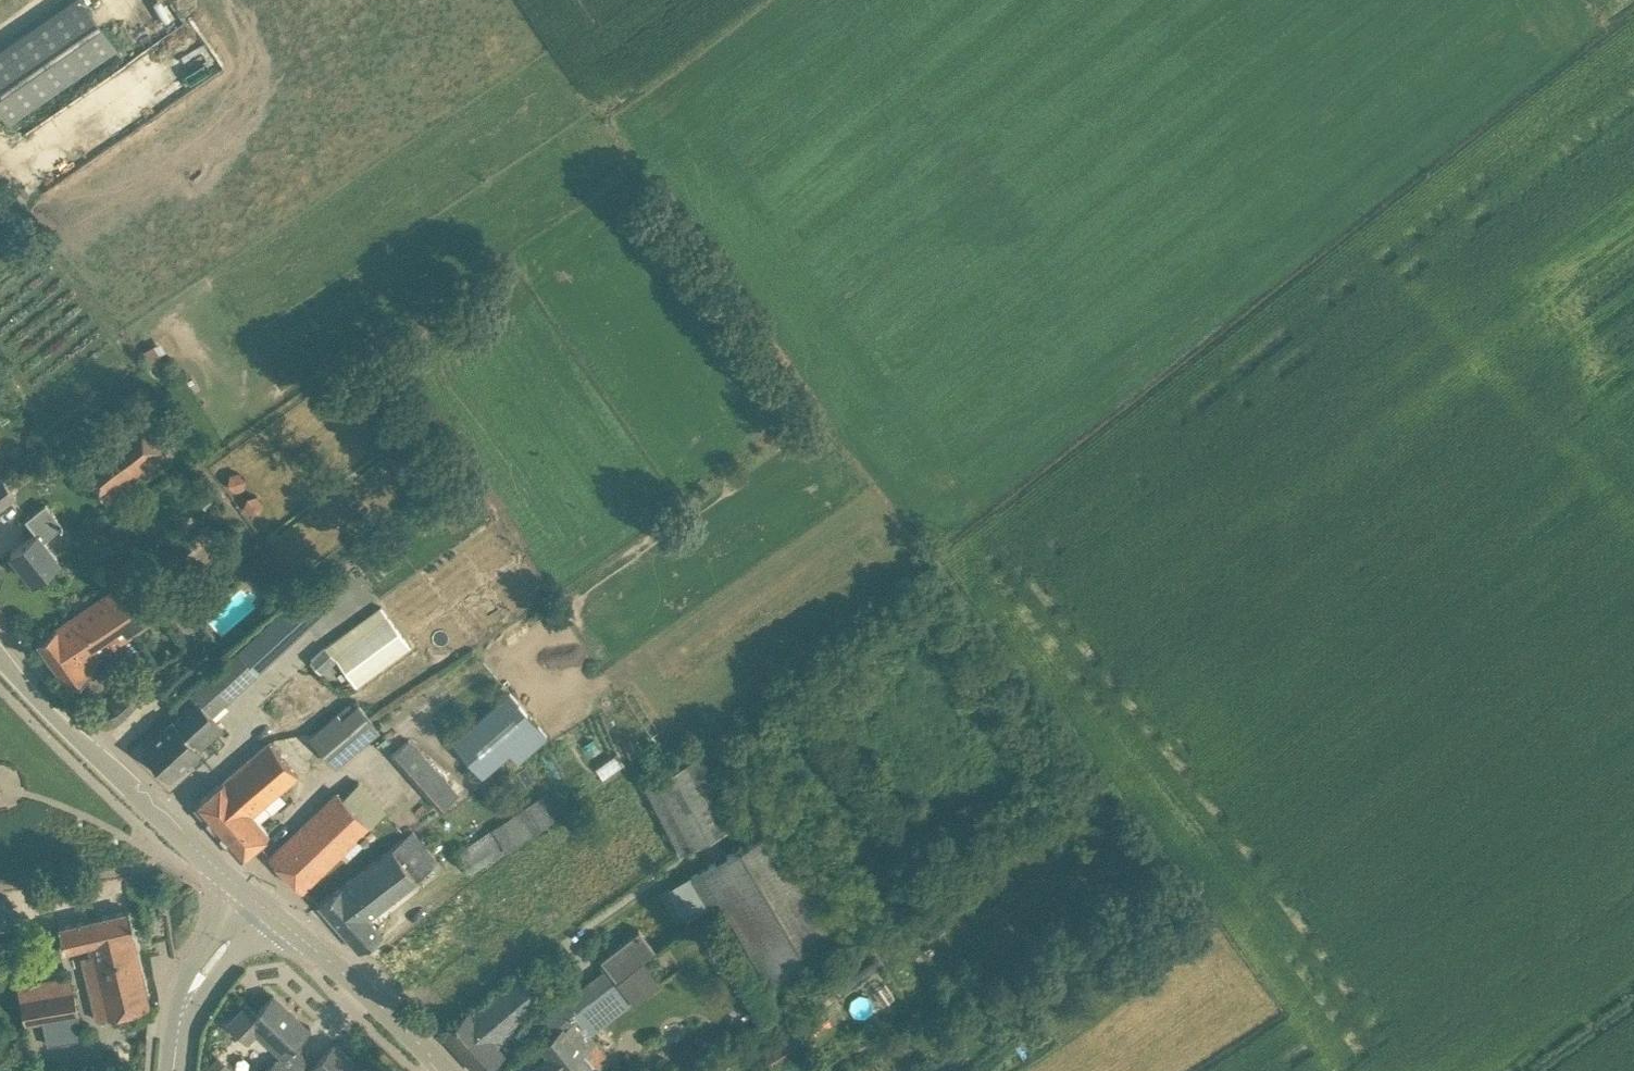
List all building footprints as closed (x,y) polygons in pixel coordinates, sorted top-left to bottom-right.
[(17,128),(21,125),(16,116),(120,45),(89,0),(68,0),(0,47),(0,103),(17,128)] [(12,229),(0,214),(0,238),(12,229)] [(27,240),(16,250),(22,258),(33,248),(27,240)] [(76,459),(105,499),(172,450),(142,410),(76,459)] [(233,491),(244,487),(247,477),(239,469),(230,471),(228,482),(233,491)] [(17,493),(1,472),(0,473),(0,506),(17,493)] [(257,493),(247,496),(244,505),(250,512),(260,510),(263,502),(257,493)] [(11,551),(33,579),(59,559),(43,539),(63,524),(46,502),(25,518),(36,532),(11,551)] [(152,566),(178,601),(196,588),(171,553),(152,566)] [(56,626),(37,641),(71,686),(88,674),(100,664),(95,657),(163,610),(135,572),(56,626)] [(224,726),(211,713),(330,604),(313,582),(192,693),(197,699),(173,720),(173,719),(143,746),(170,775),(199,748),(224,726)] [(381,604),(328,643),(357,683),(410,644),(381,604)] [(325,644),(310,658),(323,671),(338,657),(325,644)] [(97,706),(109,718),(113,724),(158,685),(145,670),(123,689),(120,686),(97,706)] [(453,740),(482,773),(506,753),(536,727),(539,724),(510,691),(453,740)] [(355,693),(309,731),(335,762),(381,725),(355,693)] [(750,742),(760,729),(753,724),(743,737),(750,742)] [(544,736),(536,727),(506,753),(513,762),(544,736)] [(440,807),(459,792),(412,734),(393,749),(440,807)] [(269,739),(195,804),(240,856),(269,832),(252,813),(298,772),(269,739)] [(703,753),(644,784),(680,852),(729,827),(717,804),(727,798),(703,753)] [(269,856),(302,890),(340,853),(358,836),(370,825),(387,808),(362,781),(345,798),(338,790),(269,856)] [(457,852),(469,870),(505,846),(510,853),(557,821),(540,796),(457,852)] [(778,824),(691,875),(708,902),(718,896),(769,983),(845,938),(778,824)] [(392,846),(319,902),(359,949),(383,932),(368,916),(439,860),(412,828),(393,843),(394,844),(392,846)] [(365,843),(358,836),(340,853),(347,860),(365,843)] [(14,903),(13,901),(11,903),(6,898),(7,896),(5,895),(4,897),(0,898),(0,921),(7,920),(8,922),(10,921),(9,919),(12,913),(14,914),(15,911),(12,911),(12,904),(14,903)] [(149,1006),(132,933),(135,932),(130,908),(59,925),(64,948),(90,943),(92,952),(82,955),(96,1017),(106,1014),(106,1016),(149,1006)] [(552,1026),(572,1011),(654,948),(641,930),(603,959),(608,967),(545,1016),(552,1026)] [(572,1011),(577,1016),(565,1026),(563,1023),(539,1043),(548,1054),(528,1070),(527,1070),(526,1070),(582,1070),(606,1052),(592,1035),(634,1002),(616,978),(654,948),(572,1011)] [(506,1030),(555,988),(531,961),(470,1013),(467,1010),(443,1032),(479,1070),(480,1070),(504,1051),(499,1045),(510,1035),(506,1030)] [(43,1020),(46,1038),(81,1031),(71,975),(17,985),(25,1023),(43,1020)] [(259,1031),(284,1054),(309,1027),(273,994),(257,1011),(247,1002),(229,1022),(249,1042),(259,1031)] [(959,1016),(952,1005),(940,1013),(947,1024),(959,1016)] [(307,1070),(366,1070),(335,1042),(312,1065),(307,1070)] [(210,1068),(213,1070),(226,1070),(232,1065),(221,1055),(210,1068)] [(261,1070),(287,1070),(290,1068),(279,1058),(269,1068),(266,1065),(261,1070)] [(687,1070),(681,1061),(672,1067),(675,1070),(685,1070),(687,1070)]
